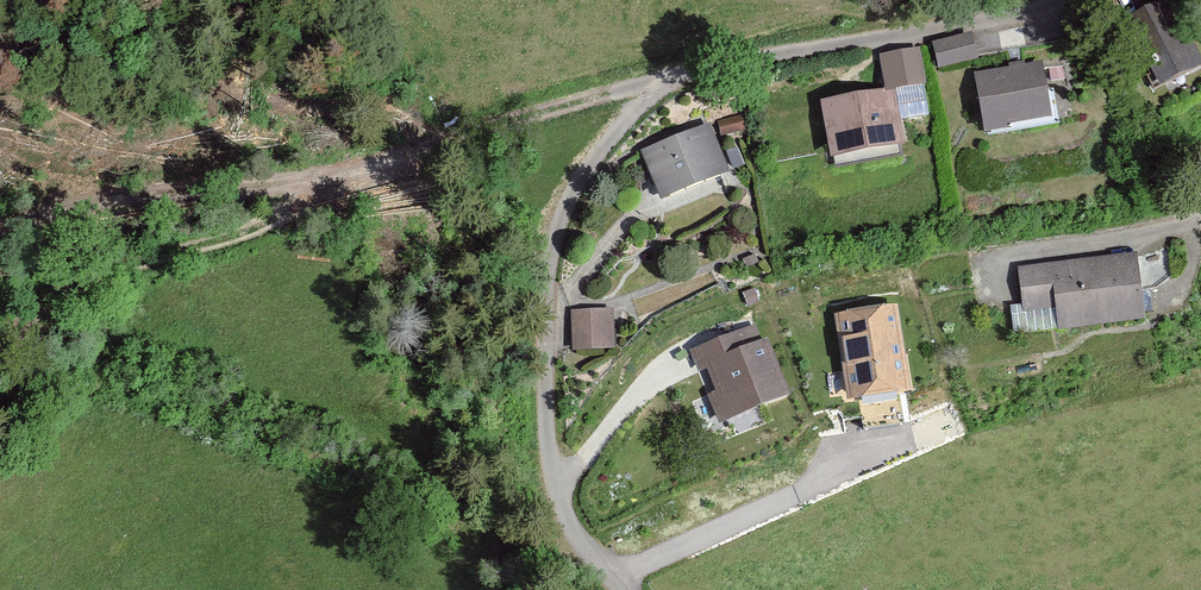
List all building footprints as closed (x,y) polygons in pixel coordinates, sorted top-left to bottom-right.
[(1159,84),(1200,63),(1200,61),(1170,0),(1162,0),(1126,18),(1159,84)] [(976,38),(935,49),(941,71),(982,60),(976,38)] [(887,96),(823,109),(834,163),(909,147),(899,98),(931,92),(923,54),(881,62),(887,96)] [(1045,64),(978,78),(991,137),(1058,122),(1045,64)] [(709,129),(641,159),(662,205),(729,175),(709,129)] [(1138,251),(1019,266),(1024,310),(1057,306),(1059,327),(1147,316),(1138,251)] [(897,303),(834,313),(848,398),(911,388),(897,303)] [(616,307),(574,309),(575,348),(617,347),(616,307)] [(709,392),(721,421),(793,392),(769,333),(748,342),(742,326),(691,347),(700,368),(709,365),(718,388),(709,392)]
